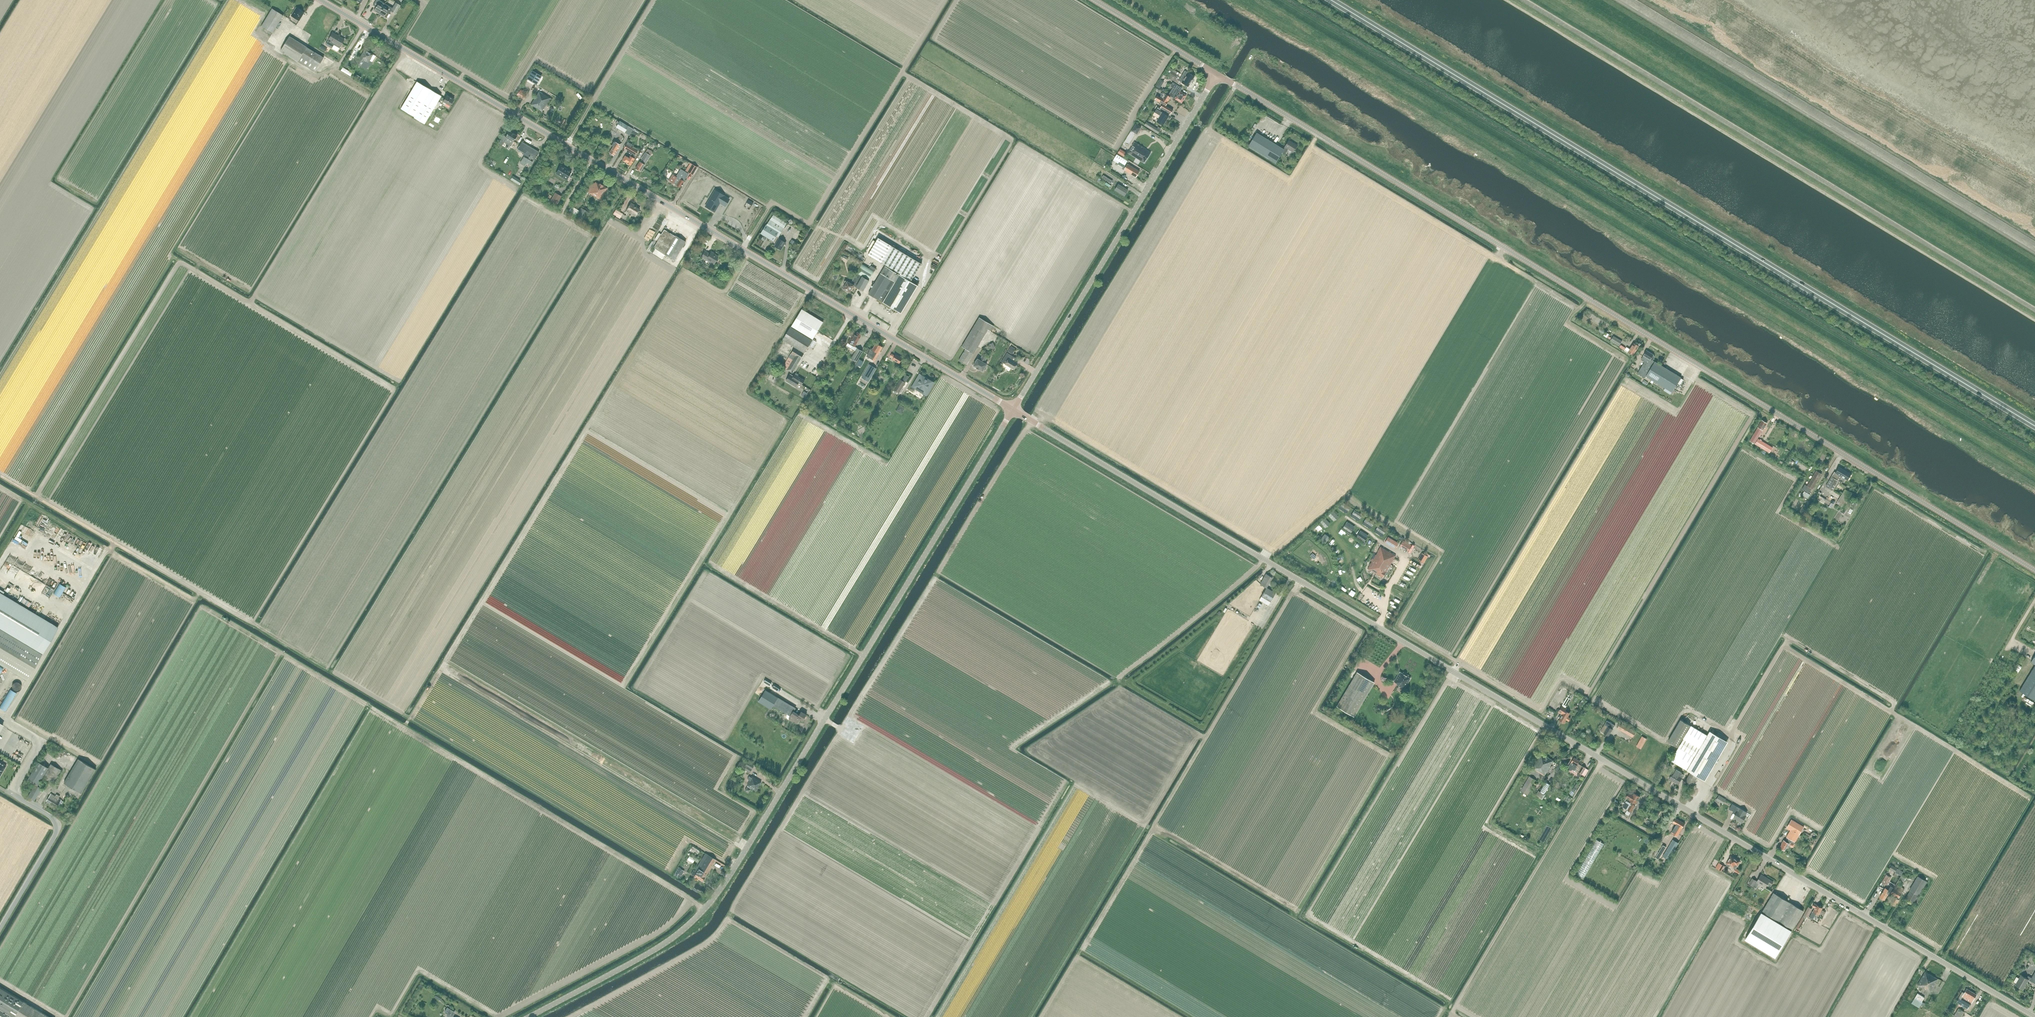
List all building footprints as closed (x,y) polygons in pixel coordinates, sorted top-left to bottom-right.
[(385,3),(380,0),(379,0),(376,0),(373,5),(376,7),(374,11),(379,14),(383,6),(385,3)] [(388,5),(385,3),(383,6),(379,14),(384,17),(385,17),(387,18),(391,11),(396,14),(401,5),(396,2),(393,8),(388,5)] [(299,21),(305,12),(296,7),(291,16),(299,21)] [(265,28),(270,31),(273,33),(284,15),(272,8),(261,26),(265,28)] [(341,38),(336,34),(335,36),(332,34),(329,40),(326,45),(337,52),(344,41),(340,39),(341,38)] [(296,60),(305,45),(289,36),(281,51),(296,60)] [(315,72),(324,57),(305,45),(296,60),(315,72)] [(368,63),(374,54),(364,48),(356,63),(361,67),(364,61),(365,62),(366,61),(368,63)] [(1167,77),(1174,82),(1175,81),(1180,85),(1181,82),(1189,87),(1195,77),(1185,71),(1182,75),(1172,69),(1170,67),(1166,75),(1168,76),(1167,77)] [(533,70),(527,79),(536,84),(541,75),(533,70)] [(445,99),(441,97),(441,96),(417,82),(401,109),(425,123),(439,99),(450,106),(454,99),(447,95),(445,99)] [(1180,91),(1182,88),(1173,83),(1171,86),(1173,87),(1168,95),(1171,96),(1182,103),(1186,95),(1180,91)] [(521,89),(517,95),(521,98),(525,91),(521,89)] [(539,93),(538,92),(531,104),(542,111),(550,98),(543,93),(542,94),(539,92),(539,93)] [(1161,108),(1171,114),(1173,110),(1166,105),(1171,97),(1163,92),(1161,97),(1158,95),(1156,100),(1163,104),(1161,108)] [(1163,126),(1169,116),(1160,111),(1157,108),(1154,112),(1158,114),(1160,115),(1156,121),(1163,126)] [(624,132),(628,126),(620,121),(616,127),(624,132)] [(1144,125),(1156,132),(1158,133),(1160,130),(1146,121),(1144,125)] [(1136,124),(1132,131),(1137,134),(1141,127),(1136,124)] [(501,140),(499,143),(502,145),(504,142),(511,146),(513,142),(517,135),(509,130),(506,136),(504,135),(501,140)] [(1284,149),(1283,149),(1257,132),(1248,146),(1276,163),(1282,153),(1285,154),(1288,149),(1293,153),(1297,146),(1289,140),(1284,149)] [(524,154),(534,160),(539,152),(522,141),(517,150),(524,154)] [(609,152),(614,156),(619,148),(618,148),(621,145),(614,141),(611,145),(613,146),(609,152)] [(1151,153),(1146,149),(1134,141),(1128,153),(1144,163),(1146,159),(1147,160),(1151,153)] [(638,151),(631,147),(632,145),(628,142),(624,148),(632,153),(629,157),(626,156),(624,161),(626,162),(626,163),(631,166),(635,159),(634,158),(638,151)] [(640,162),(639,161),(635,168),(641,172),(645,165),(645,164),(646,162),(647,162),(651,155),(653,152),(647,149),(641,159),(642,159),(640,162)] [(1117,154),(1114,158),(1125,165),(1127,161),(1117,154)] [(522,160),(520,163),(523,166),(526,162),(531,165),(533,162),(524,157),(522,160)] [(692,164),(688,172),(693,175),(697,168),(697,167),(694,165),(692,164)] [(1140,171),(1128,164),(1124,170),(1136,177),(1140,171)] [(556,174),(566,180),(571,172),(561,166),(556,174)] [(672,174),(669,180),(673,183),(680,187),(681,185),(682,186),(684,182),(684,181),(689,174),(681,169),(676,177),(672,174)] [(1103,175),(1102,178),(1111,183),(1112,181),(1103,175)] [(512,176),(510,180),(519,185),(521,182),(512,176)] [(607,188),(600,183),(599,184),(595,182),(594,183),(592,182),(587,191),(589,193),(600,200),(607,188)] [(1115,190),(1124,196),(1126,193),(1128,190),(1118,184),(1115,190)] [(716,191),(706,207),(714,211),(718,205),(721,200),(727,203),(729,199),(720,194),(716,191)] [(550,202),(556,206),(561,196),(555,193),(550,202)] [(631,203),(626,211),(635,217),(636,214),(639,215),(640,213),(639,210),(639,209),(634,206),(635,205),(631,203)] [(575,218),(582,222),(583,221),(588,224),(589,223),(584,220),(588,212),(589,210),(582,206),(581,208),(581,207),(579,211),(572,206),(569,211),(576,216),(575,218)] [(620,219),(623,214),(616,209),(613,214),(616,216),(616,217),(620,219)] [(787,223),(784,221),(774,214),(767,225),(766,224),(761,233),(774,241),(777,236),(779,237),(781,233),(787,223)] [(675,260),(686,242),(686,241),(676,235),(675,236),(664,229),(657,241),(658,241),(653,248),(654,248),(652,252),(662,259),(664,256),(664,254),(675,260)] [(878,237),(868,254),(896,271),(896,272),(911,281),(922,263),(878,237)] [(781,249),(785,242),(779,238),(775,246),(781,249)] [(713,266),(714,264),(718,256),(715,254),(710,252),(709,253),(705,251),(701,257),(710,262),(709,264),(709,265),(710,267),(712,267),(713,266)] [(862,264),(857,273),(869,280),(875,271),(862,264)] [(896,272),(885,266),(868,294),(879,300),(882,301),(882,302),(902,313),(918,286),(911,281),(896,272)] [(854,285),(863,291),(869,280),(857,273),(851,283),(848,281),(843,288),(850,292),(854,285)] [(792,326),(813,339),(823,322),(802,309),(792,326)] [(994,326),(979,317),(962,346),(966,349),(959,360),(967,365),(988,330),(991,331),(994,326)] [(812,340),(791,327),(783,340),(804,353),(812,340)] [(853,334),(852,336),(847,345),(851,348),(853,345),(855,347),(862,335),(858,331),(856,335),(853,334)] [(1622,342),(1614,337),(1611,341),(1620,346),(1622,342)] [(869,353),(867,356),(875,361),(877,357),(883,347),(876,343),(872,349),(871,349),(869,353)] [(1634,355),(1636,350),(1639,346),(1634,343),(1629,352),(1634,355)] [(1007,351),(1012,354),(1016,349),(1011,346),(1007,351)] [(793,373),(804,354),(795,348),(791,353),(783,367),(793,373)] [(863,351),(862,351),(857,348),(852,356),(851,358),(857,362),(863,351)] [(1672,392),(1681,377),(1651,359),(1653,355),(1647,350),(1641,360),(1645,362),(1637,373),(1645,378),(1646,376),(1665,388),(1664,390),(1671,394),(1672,392)] [(1003,357),(1001,361),(1005,364),(1007,365),(1005,369),(1009,371),(1011,367),(1014,369),(1017,362),(1015,361),(1017,358),(1007,352),(1003,357)] [(902,359),(896,354),(895,355),(892,353),(890,356),(893,358),(892,359),(900,363),(902,359)] [(978,359),(974,365),(977,367),(977,368),(980,370),(980,369),(983,371),(984,370),(985,370),(986,368),(986,367),(986,366),(987,364),(984,363),(986,358),(982,356),(980,360),(978,359)] [(869,364),(862,377),(869,382),(877,369),(869,364)] [(805,380),(798,376),(799,374),(796,373),(793,377),(790,375),(786,381),(792,385),(796,387),(799,383),(802,385),(805,380)] [(926,380),(924,379),(925,378),(921,376),(915,386),(926,393),(933,381),(928,378),(926,380)] [(906,382),(900,379),(894,390),(899,393),(906,382)] [(900,405),(896,411),(901,414),(905,408),(900,405)] [(1767,423),(1762,420),(1758,427),(1750,441),(1754,444),(1763,430),(1767,423)] [(1758,438),(1755,444),(1760,447),(1763,442),(1758,438)] [(1765,443),(1762,448),(1770,453),(1773,447),(1765,443)] [(1844,482),(1846,479),(1848,480),(1852,474),(1839,466),(1835,472),(1834,471),(1826,486),(1833,490),(1838,481),(1840,481),(1840,480),(1844,482)] [(1817,471),(1807,486),(1812,489),(1813,489),(1822,474),(1817,471)] [(1812,489),(1807,486),(1805,484),(1802,489),(1809,493),(1812,489)] [(1851,494),(1851,493),(1845,489),(1842,494),(1836,503),(1842,507),(1845,503),(1848,505),(1851,500),(1848,498),(1851,494)] [(1340,506),(1348,511),(1350,507),(1342,502),(1340,506)] [(1352,514),(1360,519),(1362,515),(1354,510),(1352,514)] [(1366,518),(1364,521),(1372,526),(1374,523),(1366,518)] [(1353,529),(1345,524),(1343,527),(1351,533),(1353,529)] [(1386,531),(1378,526),(1376,529),(1384,534),(1386,531)] [(1364,541),(1367,538),(1359,533),(1357,536),(1364,541)] [(98,544),(82,535),(80,538),(78,537),(75,543),(83,547),(87,540),(97,546),(98,544)] [(1385,543),(1395,549),(1398,543),(1388,536),(1385,543)] [(1396,555),(1380,546),(1368,569),(1383,578),(1396,555)] [(35,547),(36,553),(41,553),(41,556),(43,555),(43,550),(40,551),(40,547),(35,547)] [(1424,563),(1428,556),(1422,553),(1418,560),(1424,563)] [(85,569),(81,577),(86,580),(87,579),(89,580),(92,573),(85,569)] [(1271,602),(1276,593),(1267,588),(1268,585),(1272,578),(1266,574),(1261,581),(1262,582),(1261,584),(1266,587),(1261,596),(1269,601),(1271,602)] [(67,591),(70,585),(63,582),(55,599),(68,605),(73,594),(67,591)] [(42,654),(58,627),(0,592),(0,664),(27,680),(42,654)] [(18,599),(28,603),(31,596),(22,592),(21,594),(18,599)] [(2019,691),(2034,700),(2034,665),(2019,691)] [(1357,672),(1337,706),(1354,717),(1374,682),(1357,672)] [(1404,689),(1410,679),(1411,678),(1410,678),(1406,676),(1404,675),(1404,674),(1400,672),(1399,672),(1394,681),(1398,684),(1397,685),(1404,689)] [(22,692),(26,688),(24,686),(26,685),(21,681),(16,686),(22,692)] [(761,697),(759,702),(771,709),(772,707),(775,708),(775,707),(780,710),(787,714),(787,715),(787,716),(787,717),(787,718),(788,718),(788,719),(789,719),(789,718),(797,723),(800,719),(803,720),(806,714),(802,711),(800,715),(794,711),(796,708),(766,690),(761,697)] [(1567,708),(1566,707),(1570,700),(1567,698),(1563,706),(1562,705),(1558,712),(1562,714),(1561,715),(1562,716),(1559,720),(1565,723),(1566,720),(1569,721),(1571,718),(1568,716),(1571,713),(1566,710),(1567,708)] [(1707,735),(1681,720),(1680,719),(1668,741),(1679,747),(1671,761),(1686,770),(1691,772),(1685,781),(1693,786),(1698,777),(1705,781),(1728,742),(1710,731),(1707,735)] [(1615,725),(1612,723),(1607,720),(1605,724),(1601,731),(1609,736),(1613,729),(1615,725)] [(1621,723),(1617,728),(1633,737),(1636,732),(1621,723)] [(1640,749),(1646,738),(1643,736),(1637,747),(1640,749)] [(1545,776),(1554,760),(1541,753),(1532,767),(1536,770),(1545,776)] [(1569,769),(1571,771),(1572,770),(1573,769),(1581,775),(1586,767),(1579,764),(1580,761),(1574,757),(1568,767),(1569,767),(1569,768),(1569,769)] [(96,769),(79,759),(64,783),(82,793),(96,769)] [(28,779),(38,785),(43,777),(54,783),(62,770),(51,764),(49,768),(38,762),(28,779)] [(750,773),(752,769),(754,765),(747,762),(746,765),(743,769),(750,773)] [(1678,784),(1682,777),(1684,774),(1682,773),(1682,772),(1676,768),(1669,779),(1678,784)] [(751,789),(751,788),(756,791),(762,782),(752,776),(751,778),(749,776),(747,779),(750,780),(747,786),(745,790),(749,793),(751,789)] [(1528,795),(1537,780),(1529,776),(1520,790),(1528,795)] [(1542,799),(1550,785),(1546,782),(1538,797),(1542,799)] [(35,800),(42,789),(35,784),(28,796),(35,800)] [(1635,805),(1636,804),(1640,796),(1634,793),(1633,795),(1629,792),(1626,797),(1630,800),(1631,801),(1630,803),(1626,801),(1625,803),(1622,802),(1620,805),(1631,812),(1635,805)] [(56,796),(51,793),(47,801),(57,807),(62,800),(59,798),(60,796),(57,794),(56,796)] [(1740,808),(1732,804),(1729,809),(1736,813),(1734,818),(1737,820),(1738,819),(1743,821),(1746,815),(1748,812),(1740,808)] [(1676,824),(1671,832),(1677,836),(1685,823),(1676,818),(1673,822),(1676,824)] [(1795,842),(1802,830),(1804,827),(1792,820),(1787,828),(1790,830),(1786,837),(1787,837),(1785,841),(1784,840),(1782,844),(1780,847),(1785,850),(1789,844),(1790,844),(1790,846),(1792,847),(1794,847),(1795,845),(1794,843),(1794,842),(1795,842)] [(1663,856),(1669,860),(1679,843),(1673,839),(1663,856)] [(1655,858),(1658,859),(1666,847),(1663,845),(1655,858)] [(703,881),(716,860),(706,853),(695,870),(694,870),(691,874),(694,876),(703,881)] [(694,858),(695,857),(690,854),(685,863),(692,866),(694,863),(693,862),(695,859),(694,858)] [(1736,869),(1740,861),(1731,856),(1726,865),(1730,867),(1730,866),(1736,869)] [(1771,886),(1773,882),(1761,874),(1757,881),(1752,878),(1749,883),(1756,887),(1759,883),(1765,887),(1767,884),(1771,886)] [(1891,877),(1886,874),(1882,882),(1887,885),(1891,877)] [(1927,882),(1918,876),(1909,890),(1910,891),(1905,899),(1913,904),(1918,895),(1919,896),(1927,882)] [(1904,889),(1902,887),(1896,884),(1891,893),(1894,895),(1893,897),(1894,898),(1891,903),(1895,906),(1897,903),(1898,903),(1900,900),(1898,899),(1904,889)] [(1890,894),(1893,889),(1889,886),(1887,889),(1885,888),(1880,897),(1884,899),(1888,893),(1890,894)] [(149,904),(154,906),(161,891),(156,889),(149,904)] [(1793,929),(1804,911),(1773,892),(1762,912),(1761,912),(1746,938),(1775,956),(1791,930),(1779,923),(1780,921),(1793,929)] [(1813,919),(1816,914),(1819,915),(1823,908),(1822,907),(1821,907),(1821,906),(1820,906),(1814,903),(1812,906),(1814,908),(1813,911),(1809,917),(1813,919)] [(1808,917),(1813,909),(1808,907),(1804,915),(1796,928),(1799,929),(1805,919),(1806,916),(1808,917)] [(141,960),(136,969),(140,971),(145,963),(141,960)] [(114,962),(110,970),(113,972),(118,964),(114,962)] [(1925,971),(1917,985),(1927,991),(1927,990),(1931,992),(1938,979),(1925,971)] [(2030,980),(2031,978),(2028,976),(2027,978),(2021,974),(2019,978),(2016,977),(2013,982),(2016,983),(2016,984),(2018,985),(2017,986),(2023,989),(2028,979),(2030,980)] [(24,1001),(0,987),(0,1009),(13,1016),(14,1016),(24,1001)] [(1972,1002),(1976,994),(1967,989),(1964,993),(1962,992),(1958,998),(1959,998),(1956,1002),(1967,1009),(1970,1004),(1960,999),(1962,995),(1966,997),(1968,999),(1969,999),(1968,1000),(1972,1002)] [(1922,1002),(1925,997),(1918,993),(1915,998),(1914,998),(1911,1003),(1919,1008),(1923,1002),(1922,1002)] [(24,1001),(14,1016),(50,1016),(24,1001)] [(453,1011),(447,1008),(445,1012),(448,1014),(447,1016),(454,1016),(453,1016),(455,1012),(453,1011)] [(1960,1009),(1958,1008),(1954,1015),(1951,1014),(1949,1016),(1961,1016),(1962,1016),(1964,1012),(1960,1009)] [(0,1009),(0,1016),(13,1016),(0,1009)]
